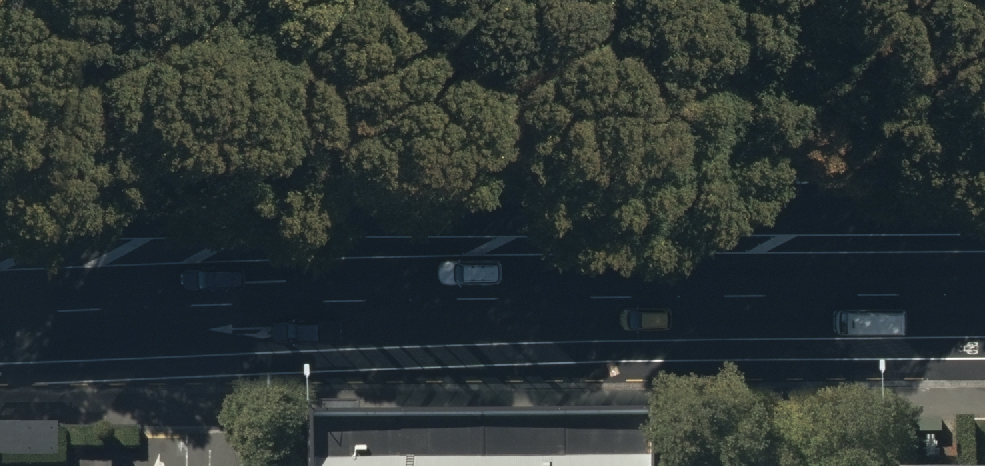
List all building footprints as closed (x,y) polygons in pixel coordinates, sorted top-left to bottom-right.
[(647,428),(308,431),(309,465),(647,465),(647,428)]
